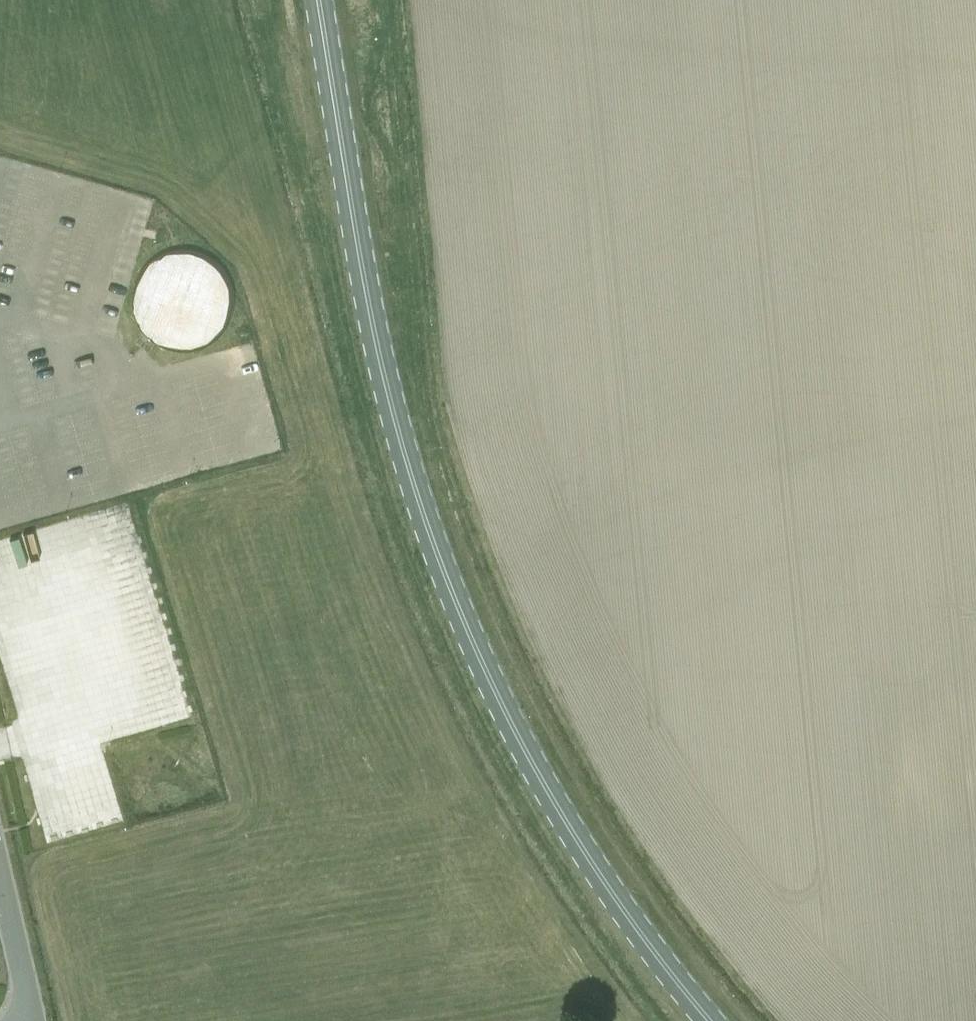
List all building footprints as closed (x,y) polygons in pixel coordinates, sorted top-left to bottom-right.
[(205,356),(239,277),(171,247),(164,263),(157,260),(141,295),(156,302),(151,314),(141,309),(133,326),(205,356)]
